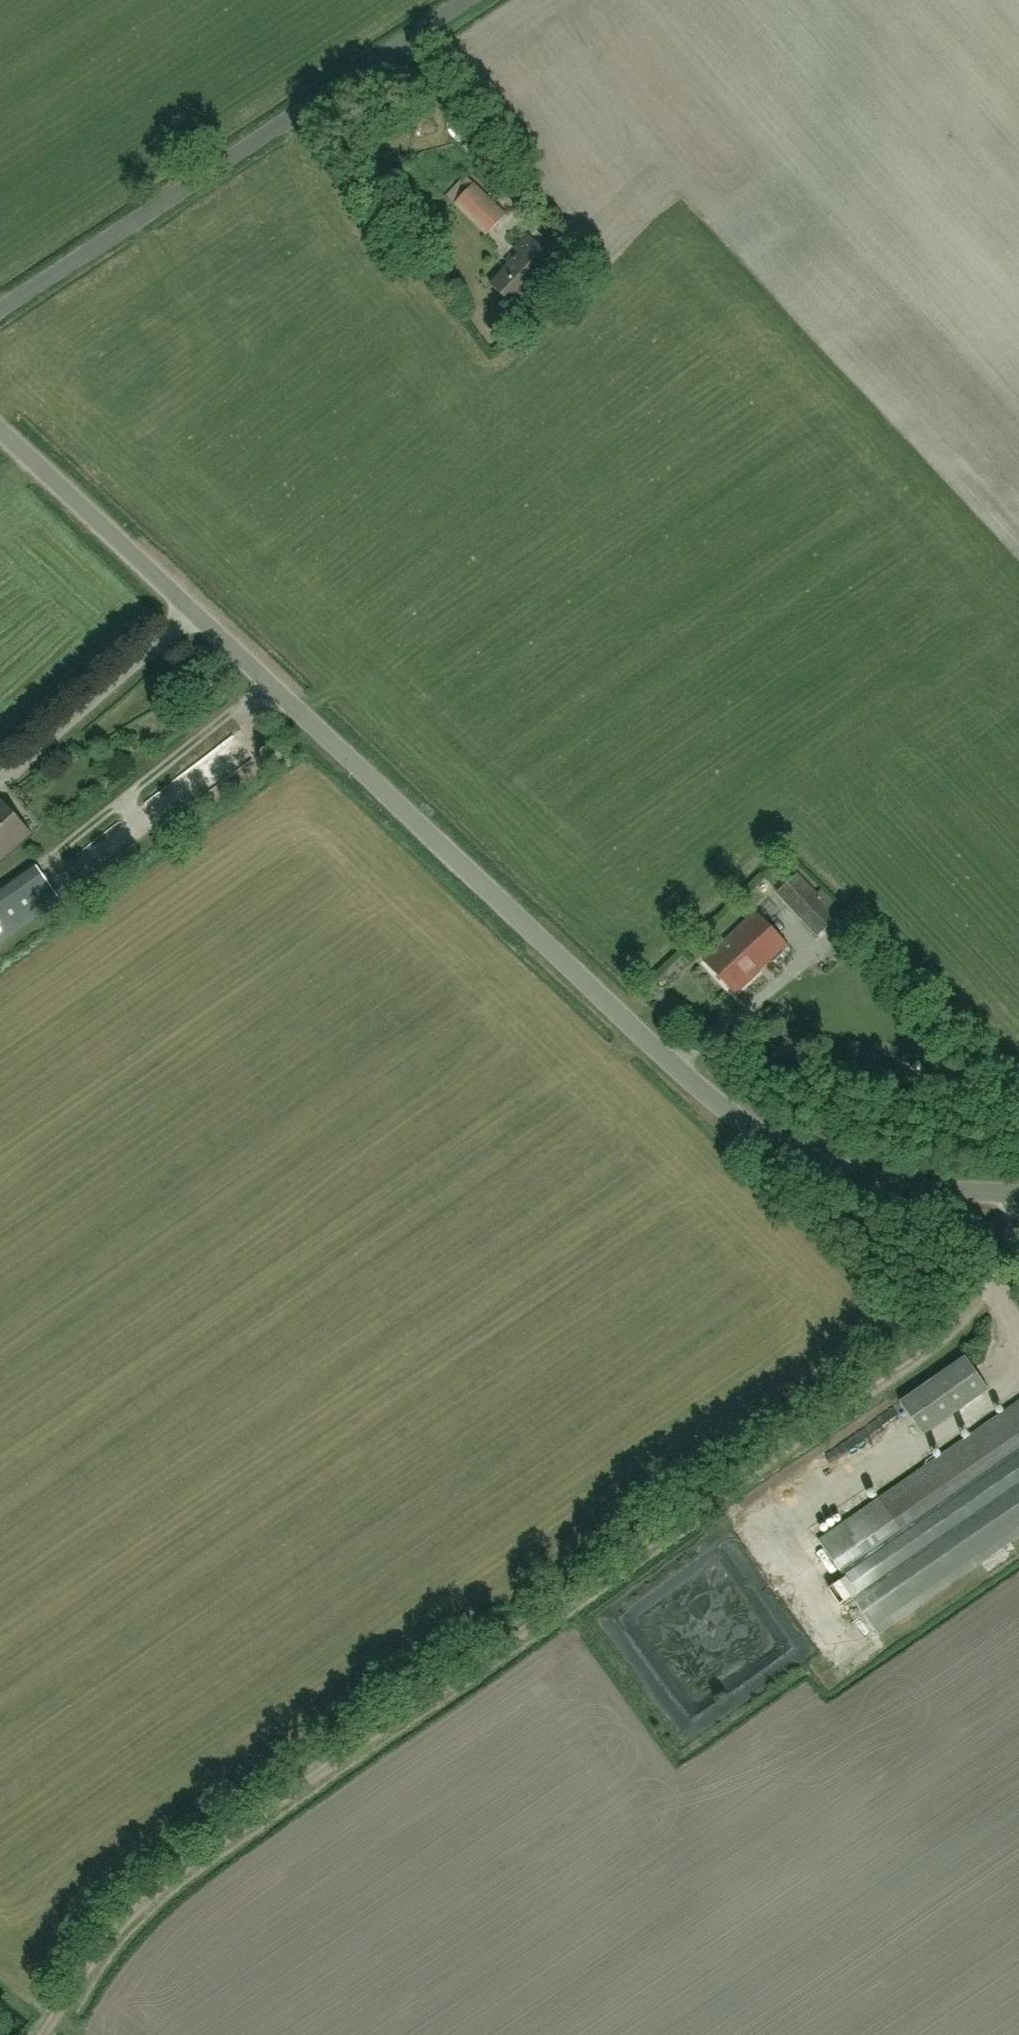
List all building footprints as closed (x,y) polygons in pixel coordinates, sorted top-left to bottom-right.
[(487,236),(506,214),(475,183),(454,204),(487,236)] [(543,284),(560,265),(527,234),(514,248),(520,253),(491,284),(514,305),(539,279),(543,284)] [(295,252),(284,258),(290,270),(301,264),(295,252)] [(444,283),(453,273),(445,264),(435,274),(444,283)] [(243,300),(246,287),(234,284),(230,297),(243,300)] [(31,833),(0,798),(0,861),(31,833)] [(2,943),(63,901),(38,865),(0,892),(0,945),(2,943)] [(815,937),(836,917),(795,873),(774,893),(815,937)] [(734,994),(785,946),(753,912),(702,961),(734,994)] [(922,1435),(988,1390),(965,1357),(899,1402),(922,1435)] [(851,1519),(821,1540),(854,1587),(847,1591),(877,1635),(1018,1536),(1018,1402),(851,1519)] [(822,1527),(827,1533),(846,1520),(841,1513),(822,1527)]
